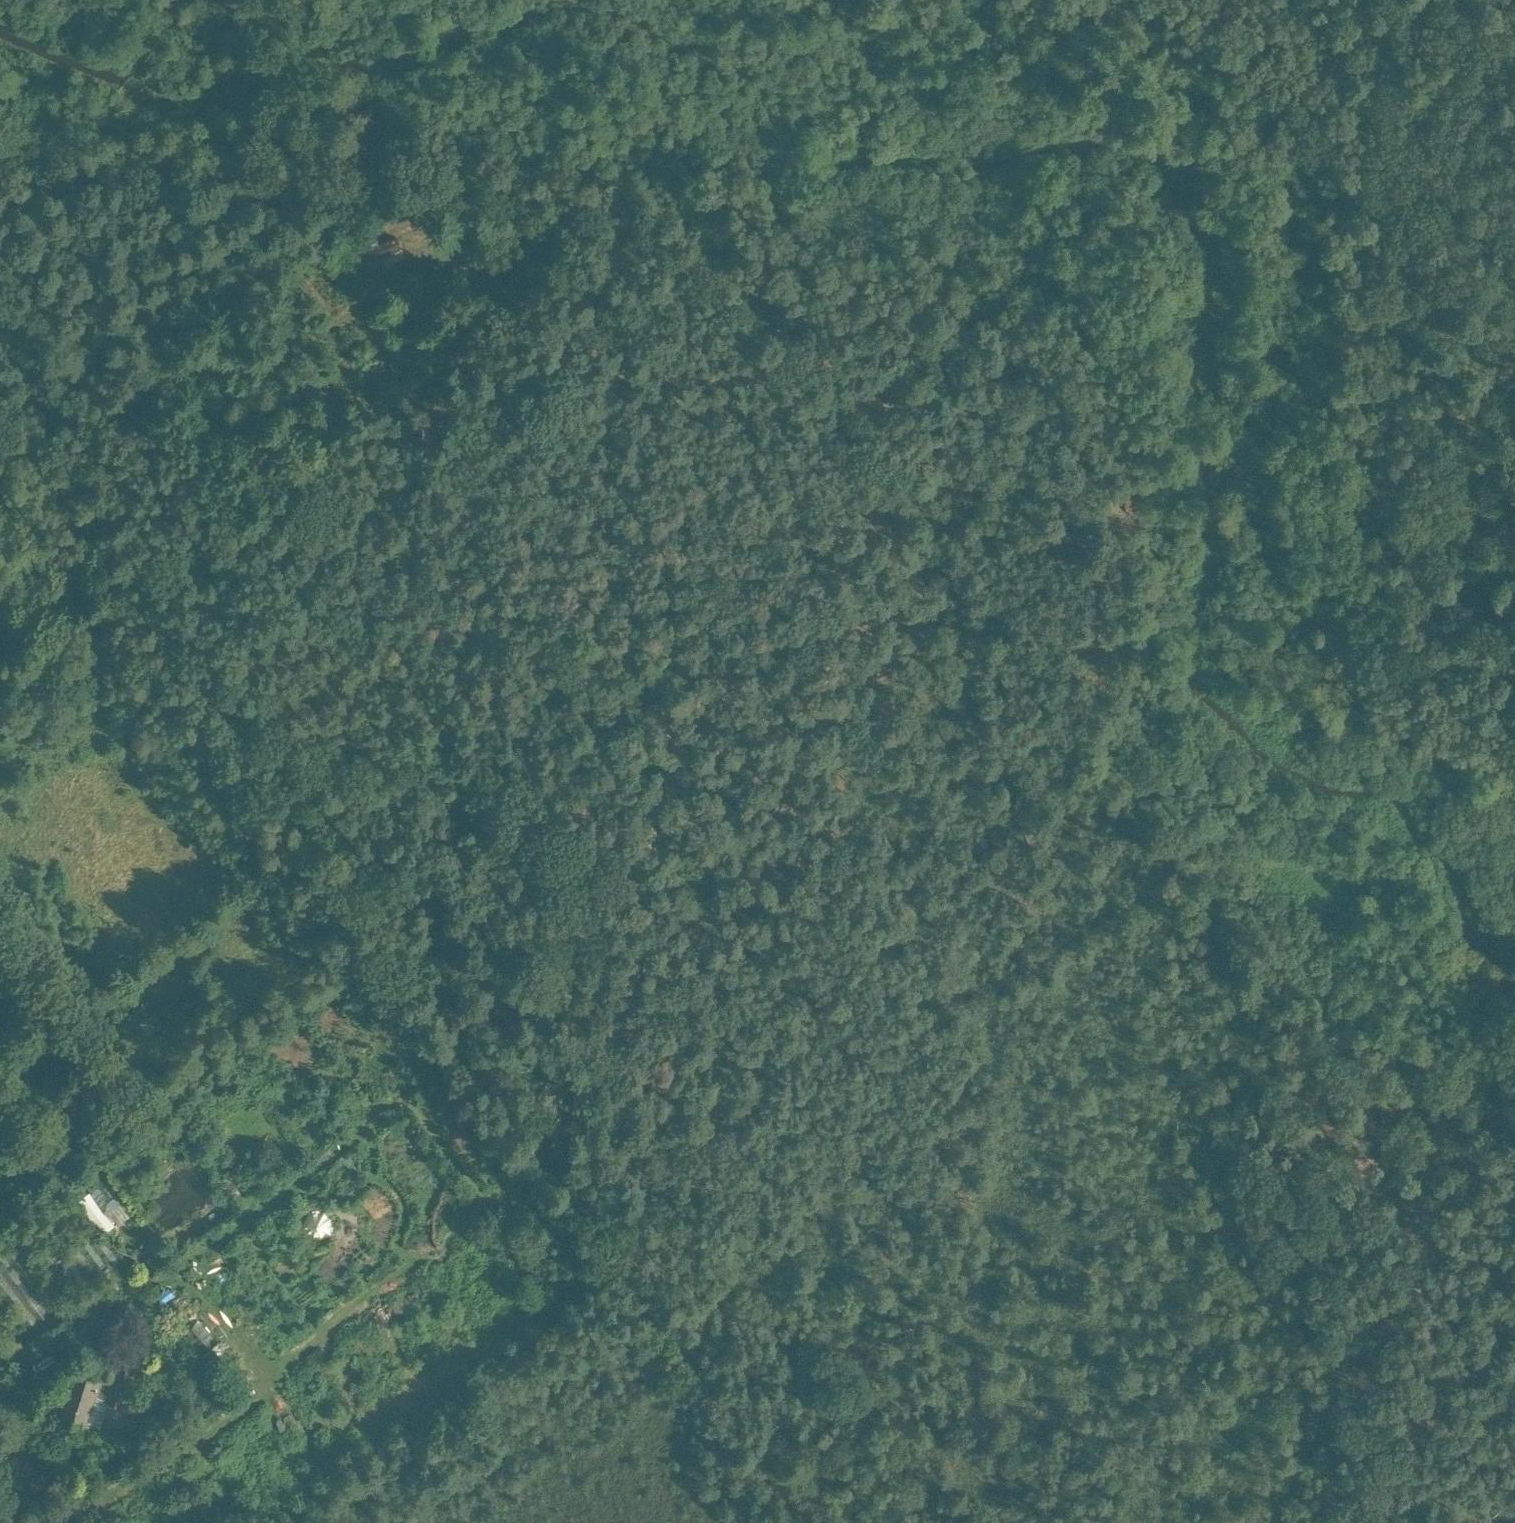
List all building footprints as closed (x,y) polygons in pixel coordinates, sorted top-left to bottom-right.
[(106,1178),(90,1190),(106,1212),(123,1200),(106,1178)] [(84,1440),(89,1426),(97,1429),(107,1401),(126,1407),(145,1350),(126,1343),(113,1383),(101,1379),(102,1376),(77,1368),(60,1418),(71,1422),(67,1434),(84,1440)]
